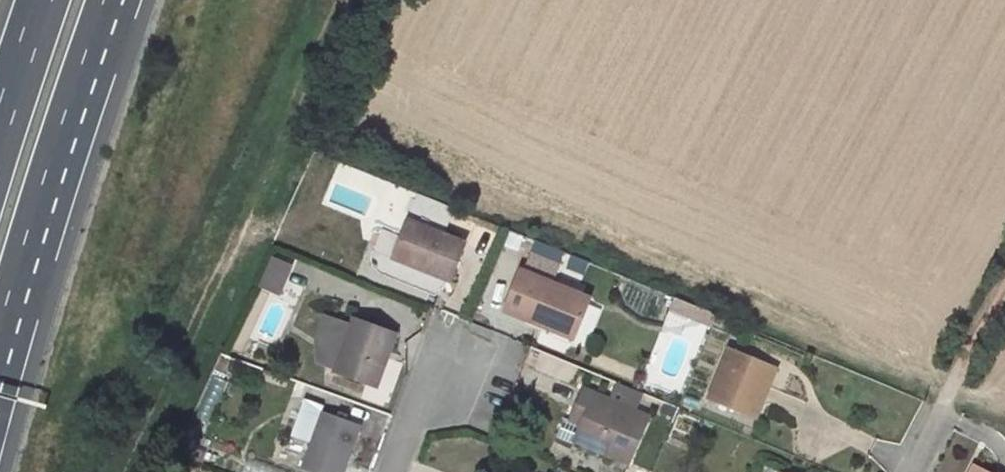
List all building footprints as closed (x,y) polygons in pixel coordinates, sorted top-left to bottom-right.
[(407,219),(391,257),(450,281),(465,243),(407,219)] [(273,259),(260,287),(279,296),(292,268),(273,259)] [(537,278),(541,269),(532,264),(528,274),(537,278)] [(521,271),(504,310),(543,326),(545,322),(574,333),(588,298),(551,283),(554,275),(549,273),(550,272),(541,269),(537,278),(528,274),(521,271)] [(670,313),(709,329),(714,315),(675,299),(670,313)] [(350,326),(324,316),(316,339),(318,362),(335,368),(350,326)] [(395,335),(353,320),(350,326),(335,368),(334,371),(376,387),(395,335)] [(729,349),(709,399),(754,418),(775,367),(729,349)] [(629,463),(649,418),(582,389),(575,407),(585,411),(579,425),(573,439),(629,463)] [(585,411),(575,407),(569,421),(579,425),(585,411)] [(321,411),(300,468),(310,471),(344,471),(361,426),(321,411)] [(573,439),(579,425),(569,421),(565,419),(557,437),(572,443),(573,439)] [(243,471),(287,471),(288,468),(245,460),(243,471)]
